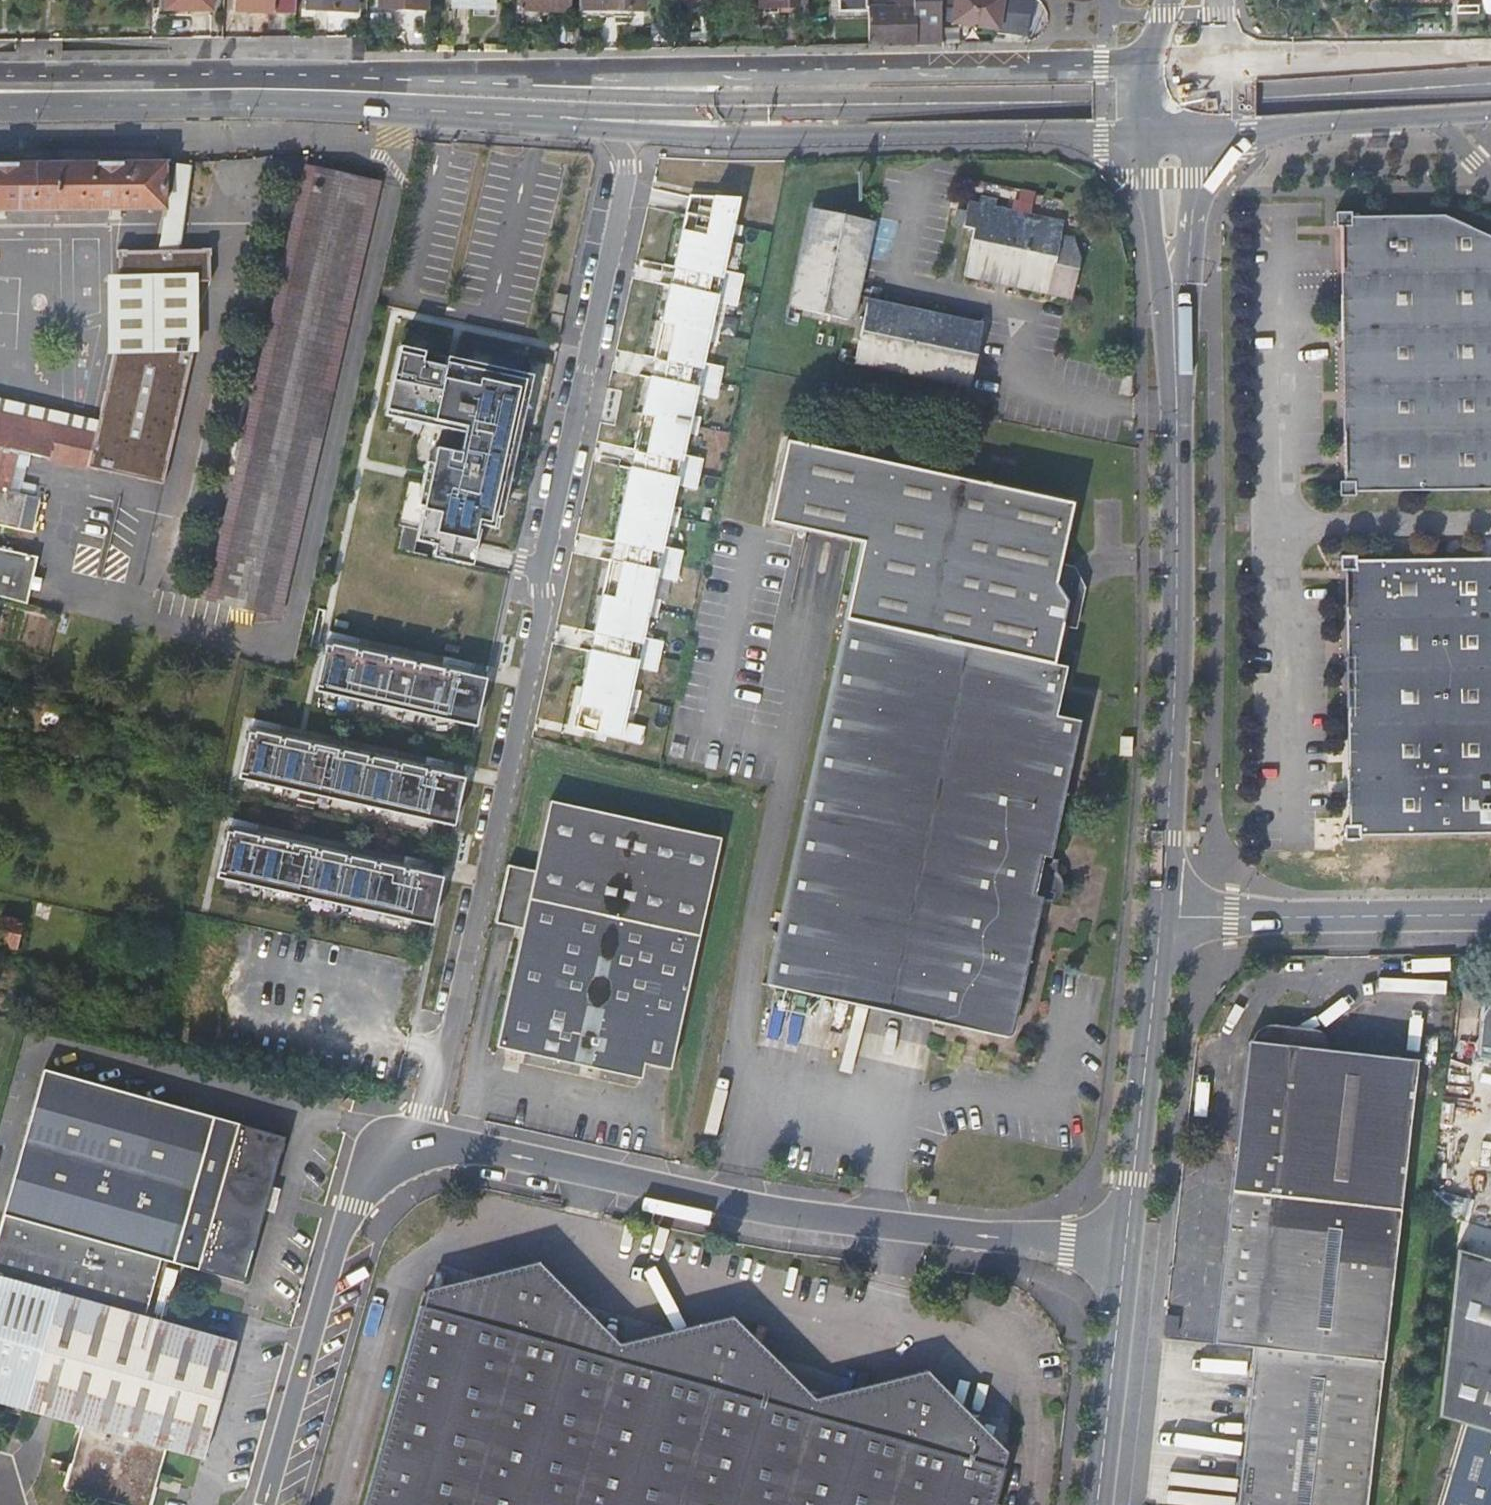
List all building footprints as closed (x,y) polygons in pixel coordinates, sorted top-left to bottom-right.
[(213,11),(214,0),(167,0),(167,10),(213,11)] [(298,14),(299,0),(239,0),(238,11),(298,14)] [(359,9),(360,0),(311,0),(311,9),(359,9)] [(429,9),(429,0),(384,0),(383,7),(429,9)] [(498,10),(498,0),(454,0),(454,9),(498,10)] [(572,13),(572,0),(523,0),(523,12),(572,13)] [(581,11),(646,12),(646,0),(582,0),(581,11)] [(808,10),(808,0),(759,0),(759,11),(808,10)] [(868,11),(868,9),(868,0),(839,0),(840,11),(868,11)] [(870,49),(942,48),(941,34),(940,6),(940,0),(906,0),(906,8),(868,9),(868,11),(870,49)] [(1027,39),(1030,4),(1009,0),(962,0),(960,14),(957,27),(1027,39)] [(1027,39),(1026,42),(1047,46),(1053,5),(1031,1),(1030,4),(1027,39)] [(949,26),(957,27),(960,14),(952,13),(949,26)] [(941,34),(942,48),(958,48),(958,34),(941,34)] [(310,159),(267,352),(307,361),(284,465),(244,456),(213,594),(280,609),(378,174),(310,159)] [(166,205),(164,162),(0,165),(0,208),(166,205)] [(595,651),(578,727),(642,744),(646,727),(626,723),(629,706),(639,708),(643,691),(633,689),(638,667),(658,672),(665,640),(645,636),(649,614),(659,616),(663,598),(653,596),(658,575),(678,579),(685,548),(665,543),(670,522),(679,524),(683,505),(674,503),(678,481),(699,486),(705,455),(685,450),(690,429),(700,431),(703,414),(694,412),(698,390),(718,395),(725,364),(705,359),(710,338),(719,340),(723,323),(713,321),(718,299),(738,303),(745,272),(725,268),(733,231),(743,233),(745,223),(735,221),(741,195),(694,194),(679,265),(702,270),(698,287),(675,282),(659,355),(682,360),(679,377),(656,372),(639,446),(662,451),(659,469),(636,464),(618,543),(641,548),(637,566),(614,561),(598,634),(621,639),(618,656),(595,651)] [(1033,222),(1034,214),(999,207),(1001,200),(984,195),(983,203),(972,202),(967,226),(977,227),(968,275),(1076,299),(1085,260),(1081,239),(1065,235),(1066,229),(1033,222)] [(850,317),(872,217),(815,205),(794,305),(850,317)] [(1442,213),(1351,214),(1351,211),(1333,211),(1334,227),(1347,226),(1350,481),(1338,480),(1338,496),(1357,496),(1357,491),(1490,489),(1490,235),(1442,213)] [(1068,222),(1034,214),(1033,222),(1066,229),(1068,222)] [(123,255),(123,274),(109,274),(111,354),(119,354),(104,422),(101,435),(93,467),(169,484),(199,352),(199,279),(215,278),(214,251),(215,251),(215,244),(205,245),(205,246),(131,249),(131,248),(121,248),(122,255),(123,255)] [(574,296),(563,293),(559,311),(570,314),(574,296)] [(855,362),(974,387),(988,321),(869,296),(855,362)] [(570,317),(558,314),(554,332),(565,335),(570,317)] [(536,377),(404,347),(388,415),(444,426),(433,476),(418,545),(437,549),(435,561),(475,568),(483,532),(480,531),(481,527),(504,531),(510,499),(536,377)] [(307,361),(267,352),(244,456),(284,465),(307,361)] [(101,435),(104,422),(0,399),(0,413),(101,435)] [(8,526),(44,535),(53,502),(46,501),(49,490),(35,487),(32,497),(22,494),(32,453),(43,456),(93,467),(101,435),(0,413),(0,524),(8,526)] [(1054,833),(1061,822),(1083,722),(1058,716),(1069,668),(1056,665),(1069,602),(1055,584),(1071,504),(785,441),(768,522),(865,544),(766,988),(947,1027),(949,1021),(967,1024),(971,1015),(982,1017),(991,1030),(1007,1034),(1009,1030),(1016,1031),(1041,921),(1038,919),(1042,901),(1056,904),(1065,895),(1066,883),(1064,876),(1060,874),(1062,862),(1055,860),(1054,867),(1046,865),(1054,833)] [(32,497),(35,487),(43,456),(32,453),(22,494),(32,497)] [(40,606),(51,560),(3,549),(8,526),(0,524),(0,595),(40,606)] [(1490,836),(1490,559),(1357,560),(1357,557),(1339,557),(1338,573),(1352,573),(1356,826),(1343,827),(1344,842),(1361,842),(1361,837),(1490,836)] [(489,683),(330,650),(318,698),(479,731),(489,683)] [(467,781),(253,737),(244,783),(455,828),(467,781)] [(537,872),(524,931),(499,1050),(644,1082),(648,1067),(675,1074),(725,840),(551,804),(537,872)] [(1053,859),(1061,822),(1054,833),(1046,865),(1054,867),(1055,860),(1053,859)] [(443,880),(233,837),(222,884),(434,931),(443,880)] [(537,872),(511,867),(499,925),(524,931),(537,872)] [(22,924),(5,920),(0,942),(0,946),(17,950),(22,924)] [(1483,1006),(1478,1051),(1490,1053),(1490,1005),(1483,1006)] [(949,1021),(947,1027),(1013,1042),(1016,1031),(1009,1030),(1007,1034),(991,1030),(982,1017),(971,1015),(967,1024),(949,1021)] [(1415,1062),(1330,1052),(1313,1058),(1304,1043),(1290,1048),(1280,1030),(1268,1029),(1257,1035),(1253,1043),(1249,1047),(1215,1346),(1255,1350),(1237,1504),(1363,1504),(1415,1062)] [(0,1234),(0,1246),(152,1287),(160,1258),(242,1283),(265,1201),(269,1187),(283,1136),(45,1071),(0,1234)] [(281,1190),(269,1187),(265,1201),(277,1204),(281,1190)] [(0,1246),(0,1407),(83,1429),(73,1467),(71,1467),(65,1493),(106,1504),(148,1504),(153,1490),(151,1487),(162,1450),(201,1461),(235,1342),(144,1318),(152,1287),(0,1246)] [(1453,1250),(1433,1417),(1490,1434),(1490,1261),(1453,1250)] [(537,1339),(617,1361),(621,1346),(541,1266),(431,1291),(426,1306),(503,1329),(520,1275),(540,1269),(552,1285),(537,1339)] [(403,1390),(617,1449),(635,1366),(617,1361),(537,1339),(552,1285),(540,1269),(520,1275),(503,1329),(426,1306),(403,1390)] [(1164,1332),(1173,1334),(1175,1318),(1166,1317),(1164,1332)] [(812,1417),(816,1402),(735,1321),(641,1341),(635,1366),(699,1384),(714,1332),(733,1324),(747,1342),(732,1394),(812,1417)] [(828,1422),(812,1417),(732,1394),(747,1342),(733,1324),(714,1332),(699,1384),(635,1366),(617,1449),(605,1504),(810,1504),(828,1422)] [(635,1366),(641,1341),(621,1346),(617,1361),(635,1366)] [(930,1377),(834,1399),(828,1422),(893,1441),(908,1389),(928,1381),(940,1397),(926,1450),(1006,1473),(1010,1457),(930,1377)] [(828,1422),(810,1504),(997,1504),(1006,1473),(926,1450),(940,1397),(928,1381),(908,1389),(893,1441),(828,1422)] [(617,1449),(403,1390),(370,1504),(605,1504),(617,1449)] [(828,1422),(834,1399),(816,1402),(812,1417),(828,1422)]
